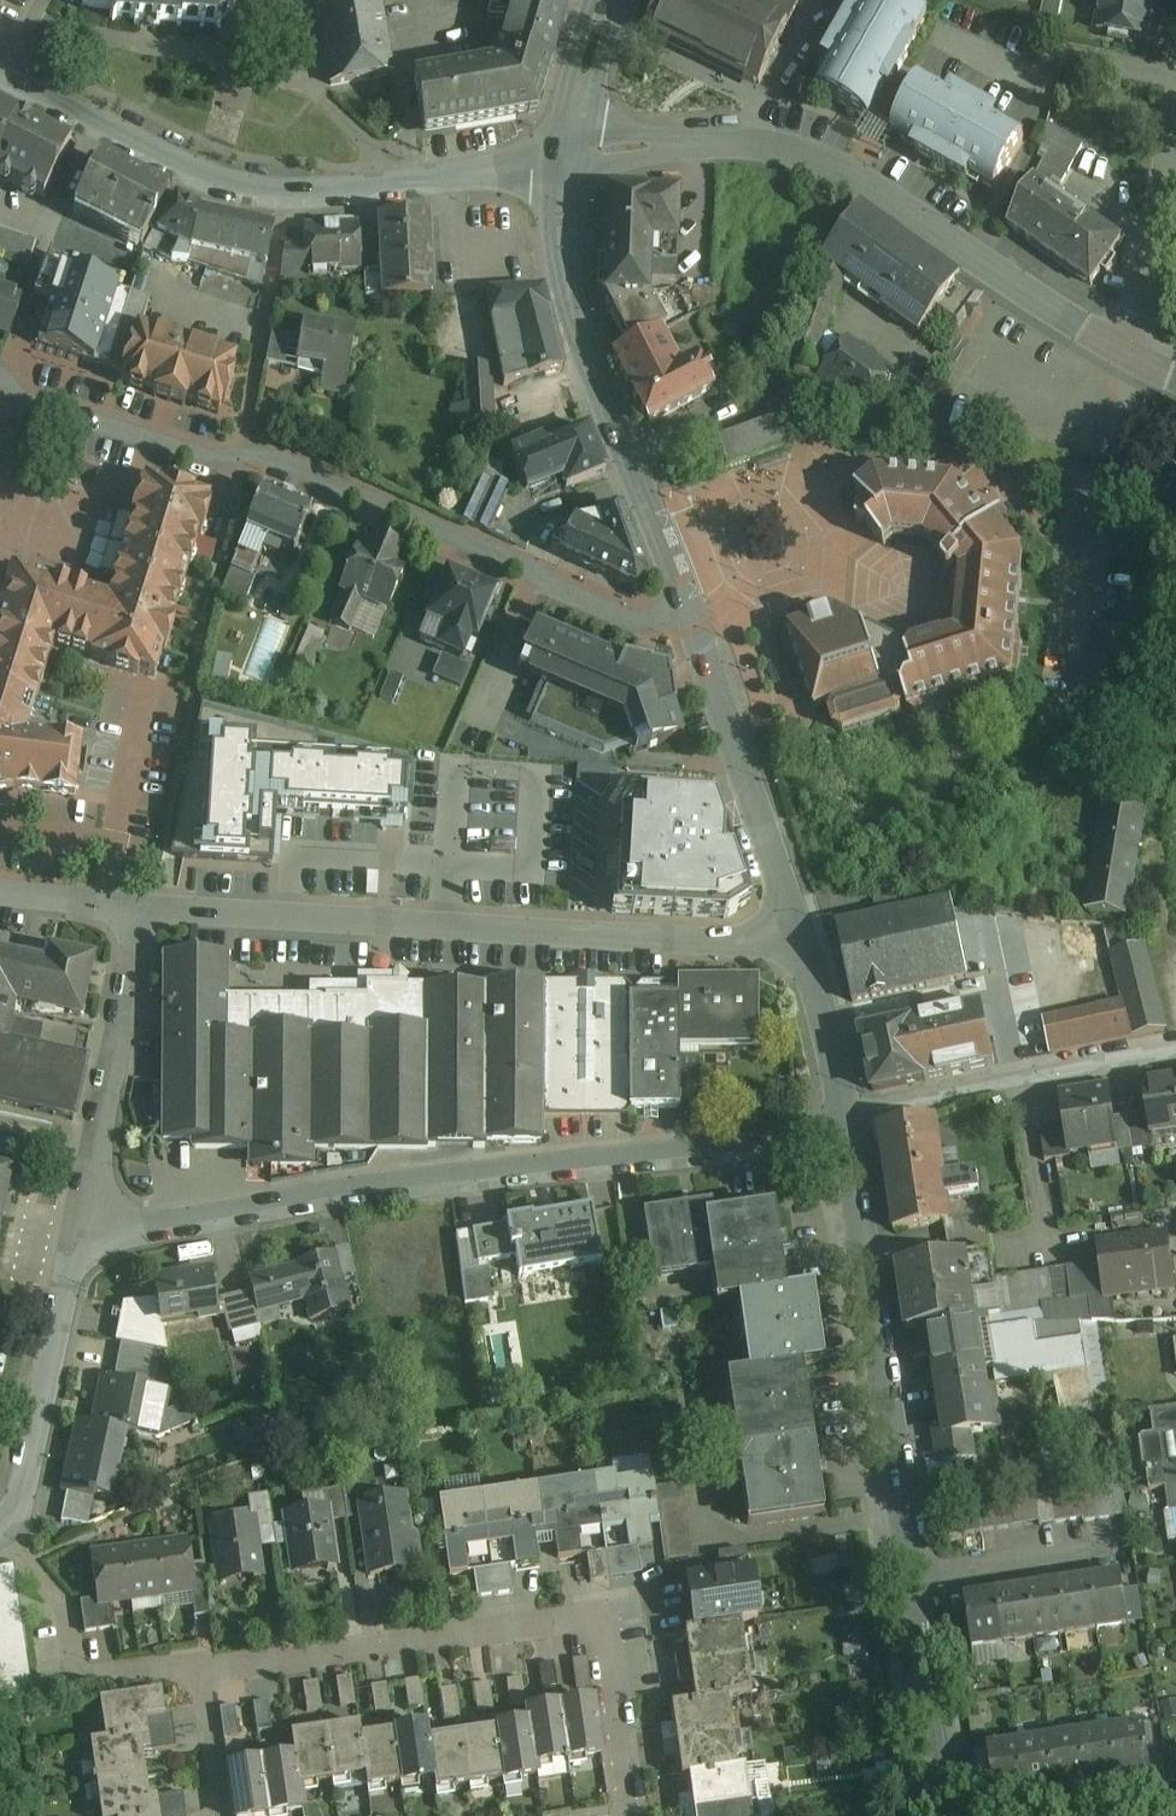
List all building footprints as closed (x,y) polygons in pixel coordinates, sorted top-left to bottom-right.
[(82,9),(113,12),(113,16),(109,19),(113,23),(117,19),(134,21),(133,25),(160,28),(160,22),(177,24),(176,27),(181,28),(182,22),(200,24),(199,29),(204,30),(205,25),(215,25),(216,30),(221,29),(219,24),(228,15),(233,18),(235,14),(230,12),(231,0),(83,0),(82,9)] [(318,11),(331,85),(393,74),(379,0),(378,0),(363,3),(352,4),(318,11)] [(512,21),(557,35),(559,35),(569,0),(518,0),(512,21)] [(646,30),(760,84),(790,22),(744,0),(660,0),(646,30)] [(790,22),(800,0),(744,0),(790,22)] [(902,0),(869,0),(862,12),(858,10),(846,30),(844,29),(838,39),(840,40),(829,61),(833,64),(818,90),(867,118),(870,119),(872,116),(887,89),(889,90),(896,77),(914,46),(911,45),(929,15),(902,0)] [(1057,0),(1045,0),(1039,30),(1056,38),(1063,1),(1057,0)] [(1098,30),(1159,42),(1164,16),(1154,15),(1157,0),(1103,0),(1098,30)] [(557,35),(512,21),(503,50),(548,63),(557,35)] [(503,50),(499,64),(413,78),(422,128),(535,109),(548,63),(503,50)] [(887,89),(872,116),(895,129),(917,89),(896,77),(889,90),(887,89)] [(996,119),(953,95),(952,97),(922,80),(917,89),(895,129),(893,132),(895,134),(918,146),(916,151),(937,162),(936,165),(946,170),(947,168),(968,180),(970,176),(995,190),(1024,138),(995,121),(996,119)] [(0,108),(0,154),(18,117),(0,108)] [(895,129),(872,116),(870,119),(867,118),(858,135),(886,151),(895,134),(893,132),(895,129)] [(18,117),(0,154),(0,176),(43,198),(71,144),(18,117)] [(1084,143),(1048,124),(1047,142),(1076,159),(1084,143)] [(1076,159),(1047,142),(1039,156),(1045,160),(1038,174),(1061,187),(1076,159)] [(168,193),(100,159),(73,210),(141,245),(168,193)] [(1075,208),(1034,180),(1009,226),(1044,251),(1075,208)] [(652,191),(606,189),(604,253),(650,255),(651,240),(677,241),(679,192),(652,191)] [(200,210),(177,198),(159,232),(181,244),(175,254),(169,253),(166,259),(188,262),(191,249),(200,210)] [(938,263),(862,208),(826,258),(827,259),(847,274),(850,276),(886,302),(882,307),(920,334),(937,310),(958,281),(961,276),(939,261),(938,263)] [(1122,241),(1075,208),(1044,251),(1092,284),(1102,270),(1107,273),(1117,259),(1112,255),(1122,241)] [(274,227),(200,210),(191,249),(214,254),(266,267),(274,227)] [(431,296),(428,216),(380,218),(383,273),(384,298),(431,296)] [(305,248),(285,247),(280,281),(292,281),(292,275),(309,275),(308,272),(361,269),(359,223),(305,226),(305,248)] [(0,229),(0,258),(27,267),(36,241),(0,229)] [(214,254),(191,249),(188,262),(209,268),(214,254)] [(650,255),(604,253),(603,294),(613,294),(649,295),(650,255)] [(266,267),(214,254),(209,268),(262,285),(266,267)] [(827,259),(796,346),(796,367),(821,367),(819,351),(847,274),(827,259)] [(131,295),(46,267),(34,298),(51,304),(37,346),(38,347),(41,348),(42,348),(43,347),(53,350),(70,356),(69,356),(70,358),(81,362),(83,361),(83,359),(88,361),(87,364),(88,365),(94,367),(95,366),(96,364),(107,368),(108,368),(131,295)] [(696,268),(681,267),(677,295),(692,297),(696,268)] [(383,273),(364,274),(366,299),(384,298),(383,273)] [(544,290),(489,293),(491,320),(504,386),(565,370),(544,290)] [(0,291),(0,333),(10,337),(22,298),(0,291)] [(649,295),(613,294),(612,311),(631,345),(661,329),(661,330),(666,327),(649,295)] [(149,300),(132,295),(131,295),(108,368),(124,373),(120,384),(154,395),(153,397),(185,407),(185,404),(219,415),(222,403),(225,404),(235,372),(233,371),(236,360),(140,330),(149,300)] [(356,331),(305,323),(299,361),(326,366),(322,389),(345,393),(356,331)] [(631,345),(613,354),(648,423),(713,390),(696,358),(680,366),(661,330),(661,329),(631,345)] [(291,335),(272,332),(266,363),(283,367),(291,335)] [(892,372),(849,341),(828,371),(840,379),(836,385),(849,395),(850,402),(857,407),(864,406),(867,408),(892,372)] [(491,366),(464,368),(466,406),(467,426),(494,425),(491,366)] [(821,367),(796,367),(797,380),(821,380),(821,367)] [(466,406),(452,407),(454,427),(467,426),(466,406)] [(791,414),(717,439),(726,465),(794,442),(791,414)] [(588,428),(557,441),(555,436),(514,453),(528,486),(560,473),(566,487),(605,471),(588,428)] [(510,485),(483,476),(463,519),(463,520),(488,531),(510,485)] [(955,483),(876,476),(856,493),(869,507),(859,516),(858,526),(869,527),(885,546),(896,537),(926,540),(945,563),(944,566),(949,572),(952,572),(958,568),(962,574),(961,591),(957,591),(955,611),(959,611),(957,634),(945,638),(943,636),(912,646),(910,650),(871,630),(866,631),(865,629),(836,614),(790,628),(815,708),(833,703),(834,706),(830,714),(835,728),(843,732),(898,716),(899,715),(903,707),(907,706),(909,711),(916,716),(917,715),(924,719),(944,713),(948,705),(953,703),(953,704),(1019,684),(1022,641),(1016,634),(1024,554),(1008,536),(1010,523),(1002,514),(990,524),(955,483)] [(0,623),(0,691),(36,702),(54,644),(91,655),(90,657),(107,663),(106,665),(138,675),(139,673),(155,678),(163,652),(165,653),(175,621),(172,620),(199,537),(201,538),(211,506),(208,505),(210,500),(194,495),(194,493),(162,483),(161,485),(145,480),(144,485),(142,484),(132,514),(132,516),(134,517),(109,597),(108,600),(16,571),(0,623)] [(280,501),(263,494),(246,534),(231,570),(251,578),(252,577),(263,549),(277,555),(280,548),(294,554),(311,514),(293,507),(293,506),(280,501)] [(600,518),(594,530),(574,522),(560,553),(635,588),(645,578),(621,510),(600,518)] [(400,552),(374,541),(370,552),(360,548),(342,590),(344,591),(331,622),(350,630),(350,629),(373,639),(405,567),(395,562),(400,552)] [(251,578),(231,570),(224,587),(230,589),(248,597),(249,594),(256,579),(252,577),(251,578)] [(497,593),(447,572),(428,619),(472,637),(477,640),(485,622),(489,624),(495,611),(490,609),(497,593)] [(248,597),(230,589),(225,601),(246,609),(252,596),(249,594),(248,597)] [(472,637),(429,620),(420,640),(463,658),(472,637)] [(327,635),(310,627),(296,659),(313,666),(327,635)] [(621,665),(536,629),(517,671),(548,685),(624,718),(632,741),(636,753),(680,738),(672,713),(675,711),(672,684),(670,685),(668,673),(649,668),(650,667),(623,661),(621,665)] [(470,667),(443,656),(435,675),(461,686),(470,667)] [(391,671),(380,697),(393,702),(404,676),(391,671)] [(624,718),(548,685),(533,720),(603,750),(632,741),(624,718)] [(0,691),(0,795),(3,794),(13,792),(86,801),(91,742),(23,735),(25,723),(29,724),(36,702),(0,691)] [(197,735),(171,854),(269,862),(274,814),(402,823),(406,766),(250,754),(250,735),(197,735)] [(571,787),(574,761),(551,759),(549,785),(571,787)] [(612,788),(613,764),(582,763),(582,787),(612,788)] [(621,814),(616,911),(727,918),(750,903),(733,857),(722,857),(723,833),(714,806),(636,800),(621,814)] [(1146,812),(1104,805),(1087,910),(1128,917),(1146,812)] [(955,908),(934,906),(913,910),(929,985),(928,986),(946,983),(946,981),(968,977),(962,944),(955,908)] [(1045,919),(955,908),(962,944),(1042,951),(1045,919)] [(913,910),(838,925),(854,1002),(928,986),(929,985),(913,910)] [(1105,925),(1045,919),(1042,951),(1058,953),(1102,959),(1113,960),(1106,932),(1105,925)] [(1121,928),(1106,932),(1113,960),(1114,960),(1112,953),(1126,949),(1121,928)] [(1144,945),(1126,949),(1112,953),(1114,960),(1133,1037),(1166,1029),(1144,945)] [(0,956),(0,1046),(5,1047),(5,1046),(14,1003),(80,1017),(92,960),(49,951),(46,966),(0,956)] [(163,957),(163,1017),(163,1100),(164,1100),(164,1138),(192,1138),(192,1143),(196,1147),(268,1148),(268,1162),(272,1165),(307,1166),(311,1162),(311,1148),(427,1149),(427,1146),(485,1147),(485,1142),(543,1142),(543,1112),(624,1113),(630,1108),(629,1004),(629,993),(623,987),(603,987),(600,983),(573,983),(569,987),(544,986),(533,986),(528,983),(523,986),(504,985),(500,983),(495,985),(484,985),(484,989),(391,987),(391,976),(359,977),(358,985),(308,986),(308,997),(226,998),(227,959),(163,957)] [(1113,960),(1102,959),(1108,1006),(1103,1007),(1097,1016),(1103,1043),(1133,1037),(1114,960),(1113,960)] [(968,977),(946,981),(946,983),(952,1014),(982,1008),(980,997),(1009,991),(1004,969),(968,977)] [(754,982),(677,982),(677,984),(677,1003),(678,1004),(678,1041),(754,1041),(754,982)] [(677,984),(642,984),(636,989),(636,1004),(677,1003),(677,984)] [(1009,991),(980,997),(982,1008),(983,1008),(1011,1003),(1009,991)] [(636,1004),(629,1004),(630,1108),(644,1107),(644,1114),(658,1114),(658,1107),(680,1107),(680,1100),(679,1100),(678,1041),(678,1004),(677,1003),(636,1004)] [(952,1014),(913,1022),(926,1080),(995,1066),(983,1008),(982,1008),(952,1014)] [(1097,1016),(1046,1032),(1050,1053),(1052,1054),(1103,1043),(1097,1016)] [(913,1022),(861,1033),(874,1091),(926,1080),(913,1022)] [(0,1046),(0,1105),(18,1108),(30,1051),(5,1046),(5,1047),(0,1046)] [(87,1063),(30,1051),(18,1108),(74,1120),(87,1063)] [(1144,1084),(1149,1113),(1152,1137),(1153,1137),(1175,1133),(1175,1079),(1144,1084)] [(1109,1089),(1061,1097),(1065,1126),(1070,1154),(1071,1154),(1116,1147),(1117,1147),(1113,1119),(1109,1089)] [(1149,1113),(1127,1116),(1132,1150),(1155,1147),(1153,1137),(1152,1137),(1149,1113)] [(1127,1116),(1113,1119),(1117,1147),(1116,1147),(1117,1152),(1132,1150),(1127,1116)] [(934,1119),(879,1127),(894,1230),(950,1222),(946,1196),(980,1191),(979,1182),(980,1181),(980,1178),(978,1178),(977,1171),(943,1176),(934,1119)] [(1065,1126),(1051,1128),(1056,1159),(1071,1157),(1071,1154),(1070,1154),(1065,1126)] [(1051,1128),(1040,1130),(1045,1161),(1056,1159),(1051,1128)] [(0,1172),(0,1219),(9,1174),(0,1172)] [(711,1202),(644,1212),(653,1278),(712,1270),(721,1268),(713,1215),(711,1202)] [(508,1225),(473,1231),(478,1264),(489,1262),(516,1258),(520,1277),(532,1275),(531,1263),(569,1257),(571,1268),(573,1268),(573,1267),(599,1263),(599,1264),(601,1263),(591,1207),(589,1208),(590,1210),(532,1219),(532,1217),(507,1221),(508,1225)] [(774,1207),(713,1215),(721,1268),(712,1270),(716,1303),(737,1300),(737,1299),(807,1289),(807,1290),(813,1289),(813,1288),(786,1292),(781,1259),(787,1258),(785,1242),(779,1243),(774,1207)] [(473,1231),(456,1233),(461,1272),(488,1268),(489,1267),(489,1262),(478,1264),(473,1231)] [(1167,1236),(1099,1245),(1103,1271),(1106,1297),(1107,1297),(1174,1288),(1167,1236)] [(992,1251),(965,1255),(975,1319),(977,1318),(1002,1315),(996,1279),(992,1251)] [(964,1253),(899,1263),(909,1329),(918,1327),(975,1319),(965,1255),(964,1253)] [(299,1268),(250,1280),(253,1293),(258,1311),(306,1298),(312,1320),(348,1311),(333,1254),(298,1264),(299,1268)] [(1096,1264),(1068,1268),(1072,1301),(1090,1298),(1093,1322),(1099,1322),(1110,1322),(1107,1297),(1106,1297),(1103,1271),(1097,1271),(1096,1264)] [(488,1268),(461,1272),(466,1303),(495,1299),(490,1268),(488,1268)] [(1068,1268),(1050,1271),(1055,1307),(1073,1304),(1072,1301),(1068,1268)] [(211,1270),(154,1279),(158,1303),(160,1321),(162,1321),(200,1314),(199,1307),(215,1304),(217,1319),(219,1318),(211,1270)] [(1050,1271),(1033,1274),(1038,1309),(1044,1308),(1055,1307),(1050,1271)] [(1033,1274),(1015,1276),(1021,1312),(1038,1309),(1033,1274)] [(1015,1276),(996,1279),(1002,1315),(1021,1312),(1015,1276)] [(807,1289),(737,1299),(737,1300),(748,1373),(802,1365),(802,1366),(824,1363),(813,1289),(807,1290),(807,1289)] [(253,1293),(222,1300),(230,1331),(261,1324),(258,1311),(253,1293)] [(158,1303),(126,1306),(119,1341),(116,1340),(116,1342),(122,1343),(122,1342),(153,1348),(153,1349),(167,1352),(162,1321),(160,1321),(158,1303)] [(1002,1315),(977,1318),(985,1371),(994,1369),(997,1384),(1055,1374),(1088,1368),(1096,1410),(1097,1412),(1112,1411),(1099,1322),(1093,1322),(1046,1324),(1044,1308),(1021,1312),(1002,1315)] [(975,1319),(918,1327),(922,1350),(932,1349),(946,1434),(946,1436),(972,1432),(1003,1428),(999,1405),(990,1406),(985,1371),(977,1318),(975,1319)] [(153,1348),(122,1342),(122,1343),(116,1374),(146,1380),(153,1349),(153,1348)] [(802,1365),(748,1373),(727,1376),(727,1378),(734,1377),(744,1448),(737,1449),(737,1451),(813,1440),(812,1439),(807,1440),(804,1424),(810,1424),(802,1366),(802,1365)] [(1088,1368),(1055,1374),(1063,1415),(1096,1410),(1088,1368)] [(151,1388),(102,1378),(99,1397),(101,1397),(95,1425),(121,1431),(142,1435),(142,1434),(137,1433),(147,1388),(151,1389),(151,1388)] [(1152,1410),(1155,1432),(1155,1435),(1175,1433),(1175,1442),(1175,1407),(1152,1410)] [(95,1425),(80,1422),(73,1453),(115,1462),(121,1431),(95,1425)] [(972,1432),(946,1436),(946,1434),(935,1435),(939,1464),(976,1459),(972,1432)] [(1155,1435),(1155,1432),(1143,1435),(1151,1489),(1166,1487),(1163,1464),(1175,1463),(1175,1442),(1175,1433),(1155,1435)] [(813,1440),(737,1451),(748,1525),(823,1514),(813,1440)] [(115,1462),(73,1453),(70,1469),(68,1468),(63,1492),(67,1493),(93,1499),(94,1499),(95,1496),(107,1499),(115,1462)] [(639,1467),(650,1465),(649,1456),(632,1458),(633,1462),(623,1464),(626,1478),(640,1476),(639,1467)] [(1163,1464),(1166,1487),(1167,1487),(1175,1485),(1175,1463),(1163,1464)] [(1011,1467),(987,1471),(989,1480),(976,1482),(978,1499),(979,1499),(993,1497),(993,1498),(1013,1495),(1010,1480),(1013,1480),(1011,1467)] [(652,1476),(616,1481),(615,1474),(595,1477),(602,1528),(626,1524),(629,1548),(653,1545),(649,1521),(659,1519),(654,1487),(652,1476)] [(594,1477),(538,1486),(545,1536),(555,1534),(558,1558),(581,1555),(578,1531),(602,1528),(595,1477),(594,1477)] [(682,1482),(654,1487),(659,1519),(665,1560),(693,1556),(682,1482)] [(1167,1487),(1170,1511),(1175,1510),(1175,1485),(1167,1487)] [(359,1486),(343,1488),(347,1519),(362,1517),(360,1504),(361,1503),(359,1486)] [(538,1486),(482,1494),(489,1544),(513,1540),(516,1564),(539,1561),(536,1537),(545,1536),(538,1486)] [(1123,1487),(1109,1489),(1114,1517),(1128,1515),(1123,1487)] [(343,1488),(323,1491),(326,1508),(327,1508),(329,1522),(347,1519),(343,1488)] [(1109,1489),(1095,1491),(1099,1520),(1114,1517),(1109,1489)] [(1080,1490),(1065,1492),(1070,1521),(1084,1519),(1080,1493),(1080,1490)] [(1095,1491),(1080,1493),(1084,1519),(1085,1522),(1099,1520),(1095,1491)] [(1065,1492),(1051,1495),(1056,1523),(1070,1521),(1065,1492)] [(93,1499),(67,1493),(65,1506),(91,1511),(93,1499)] [(482,1494),(439,1500),(450,1574),(468,1571),(465,1547),(489,1544),(482,1494)] [(1036,1494),(1022,1496),(1026,1524),(1041,1522),(1037,1497),(1036,1494)] [(268,1495),(248,1497),(252,1519),(253,1519),(255,1533),(274,1531),(268,1495)] [(1051,1495),(1037,1497),(1041,1522),(1041,1525),(1056,1523),(1051,1495)] [(1022,1496),(1008,1498),(1012,1527),(1026,1524),(1022,1496)] [(361,1503),(360,1504),(362,1517),(370,1575),(408,1570),(405,1552),(401,1548),(400,1539),(410,1537),(404,1497),(361,1503)] [(979,1499),(978,1499),(983,1531),(998,1529),(993,1500),(993,1498),(993,1497),(979,1499)] [(1008,1498),(993,1500),(998,1529),(1012,1527),(1008,1498)] [(978,1499),(960,1502),(965,1534),(983,1531),(978,1499)] [(91,1511),(65,1506),(62,1520),(88,1526),(91,1511)] [(326,1508),(286,1514),(294,1567),(334,1561),(329,1522),(327,1508),(326,1508)] [(252,1519),(212,1525),(220,1578),(258,1572),(259,1578),(254,1579),(254,1580),(262,1579),(255,1533),(253,1519),(252,1519)] [(185,1543),(155,1547),(161,1595),(192,1590),(192,1585),(185,1543)] [(155,1547),(125,1551),(131,1599),(161,1595),(155,1547)] [(625,1548),(606,1551),(610,1578),(629,1576),(625,1548)] [(125,1551),(94,1555),(100,1598),(100,1603),(110,1602),(131,1599),(125,1551)] [(606,1551),(587,1553),(591,1581),(610,1578),(606,1551)] [(510,1565),(492,1567),(496,1594),(514,1591),(510,1565)] [(0,1568),(0,1701),(31,1697),(13,1567),(0,1568)] [(492,1567),(474,1570),(478,1597),(496,1594),(492,1567)] [(750,1573),(688,1582),(695,1630),(741,1623),(757,1621),(750,1573)] [(1123,1575),(1091,1580),(1098,1630),(1099,1630),(1098,1625),(1108,1624),(1109,1629),(1130,1625),(1123,1575)] [(1091,1580),(1060,1585),(1067,1635),(1068,1635),(1067,1630),(1077,1628),(1078,1633),(1098,1630),(1091,1580)] [(206,1583),(192,1585),(192,1590),(195,1616),(210,1614),(206,1583)] [(1060,1585),(1029,1590),(1036,1640),(1037,1640),(1036,1635),(1046,1633),(1047,1638),(1067,1635),(1060,1585)] [(1029,1590),(998,1595),(1005,1645),(1006,1644),(1005,1640),(1016,1638),(1016,1643),(1036,1640),(1029,1590)] [(998,1595),(966,1600),(973,1650),(975,1649),(974,1645),(984,1643),(985,1648),(1005,1645),(998,1595)] [(110,1602),(100,1603),(100,1598),(81,1601),(85,1632),(114,1628),(110,1602)] [(695,1630),(685,1631),(687,1651),(702,1649),(705,1665),(746,1659),(741,1623),(695,1630)] [(687,1651),(675,1653),(677,1669),(705,1665),(702,1649),(687,1651)] [(587,1658),(572,1660),(577,1688),(592,1686),(587,1658)] [(746,1659),(705,1665),(707,1681),(692,1683),(695,1702),(695,1703),(727,1698),(727,1699),(751,1695),(746,1659)] [(554,1663),(539,1665),(543,1693),(558,1691),(554,1663)] [(705,1665),(677,1669),(679,1685),(692,1683),(707,1681),(705,1665)] [(352,1677),(337,1679),(341,1708),(356,1705),(352,1677)] [(522,1678),(507,1680),(511,1709),(526,1707),(522,1678)] [(420,1679),(405,1681),(409,1710),(424,1708),(420,1679)] [(318,1682),(303,1684),(307,1712),(322,1710),(318,1682)] [(489,1683),(474,1685),(478,1713),(493,1711),(489,1683)] [(387,1684),(371,1686),(376,1715),(391,1713),(387,1684)] [(456,1688),(441,1690),(445,1718),(460,1716),(456,1688)] [(161,1692),(100,1701),(105,1740),(106,1741),(147,1735),(144,1718),(165,1715),(161,1692)] [(727,1698),(695,1703),(695,1702),(671,1706),(674,1726),(689,1724),(691,1740),(732,1734),(727,1699),(727,1698)] [(268,1701),(253,1703),(257,1732),(272,1730),(268,1701)] [(594,1703),(561,1708),(568,1759),(601,1754),(594,1703)] [(235,1706),(220,1708),(224,1737),(239,1735),(235,1706)] [(561,1708),(526,1712),(528,1724),(529,1724),(535,1764),(568,1759),(561,1708)] [(165,1715),(144,1718),(147,1735),(174,1731),(172,1714),(165,1715)] [(359,1724),(325,1729),(332,1781),(365,1776),(366,1776),(360,1736),(361,1736),(359,1724)] [(528,1724),(495,1729),(503,1780),(537,1776),(535,1764),(529,1724),(528,1724)] [(674,1726),(661,1727),(663,1744),(691,1740),(689,1724),(674,1726)] [(1133,1728),(1114,1731),(1121,1780),(1152,1776),(1153,1776),(1150,1757),(1145,1726),(1144,1726),(1145,1731),(1134,1732),(1133,1728)] [(428,1727),(394,1732),(401,1783),(434,1778),(429,1739),(430,1739),(428,1727)] [(325,1729),(291,1734),(294,1758),(295,1758),(299,1786),(300,1786),(332,1781),(325,1729)] [(495,1729),(462,1734),(470,1785),(503,1780),(495,1729)] [(174,1731),(147,1735),(150,1752),(177,1748),(174,1731)] [(1102,1732),(1083,1735),(1090,1785),(1121,1780),(1114,1731),(1113,1731),(1114,1736),(1103,1737),(1102,1732)] [(361,1736),(360,1736),(366,1776),(365,1776),(367,1788),(401,1783),(394,1732),(361,1736)] [(430,1739),(429,1739),(434,1778),(435,1790),(470,1785),(462,1734),(430,1739)] [(732,1734),(691,1740),(693,1756),(678,1758),(681,1779),(688,1777),(737,1770),(737,1769),(732,1734)] [(147,1735),(106,1741),(105,1740),(91,1742),(97,1783),(146,1776),(143,1753),(150,1752),(147,1735)] [(1072,1742),(1071,1737),(1052,1740),(1059,1790),(1090,1785),(1083,1735),(1082,1736),(1083,1740),(1072,1742)] [(691,1740),(663,1744),(665,1760),(678,1758),(693,1756),(691,1740)] [(1040,1742),(1021,1745),(1028,1794),(1059,1790),(1052,1740),(1051,1740),(1051,1745),(1041,1747),(1040,1742)] [(1020,1750),(1010,1751),(1009,1747),(989,1750),(997,1799),(1028,1794),(1021,1745),(1020,1745),(1020,1750)] [(1164,1755),(1169,1784),(1175,1783),(1175,1753),(1164,1755)] [(1164,1755),(1150,1757),(1153,1776),(1152,1776),(1153,1786),(1169,1784),(1164,1755)] [(294,1758),(262,1763),(269,1814),(303,1809),(300,1786),(299,1786),(295,1758),(294,1758)] [(228,1768),(235,1815),(269,1815),(269,1814),(262,1763),(228,1768)] [(737,1770),(688,1777),(691,1796),(706,1794),(708,1810),(750,1805),(745,1768),(737,1769),(737,1770)] [(97,1783),(101,1815),(152,1815),(158,1815),(156,1798),(149,1799),(146,1776),(97,1783)] [(183,1794),(156,1798),(158,1815),(186,1811),(183,1794)] [(691,1796),(678,1798),(681,1814),(708,1810),(706,1794),(691,1796)] [(681,1814),(681,1815),(751,1815),(750,1805),(708,1810),(681,1814)]
